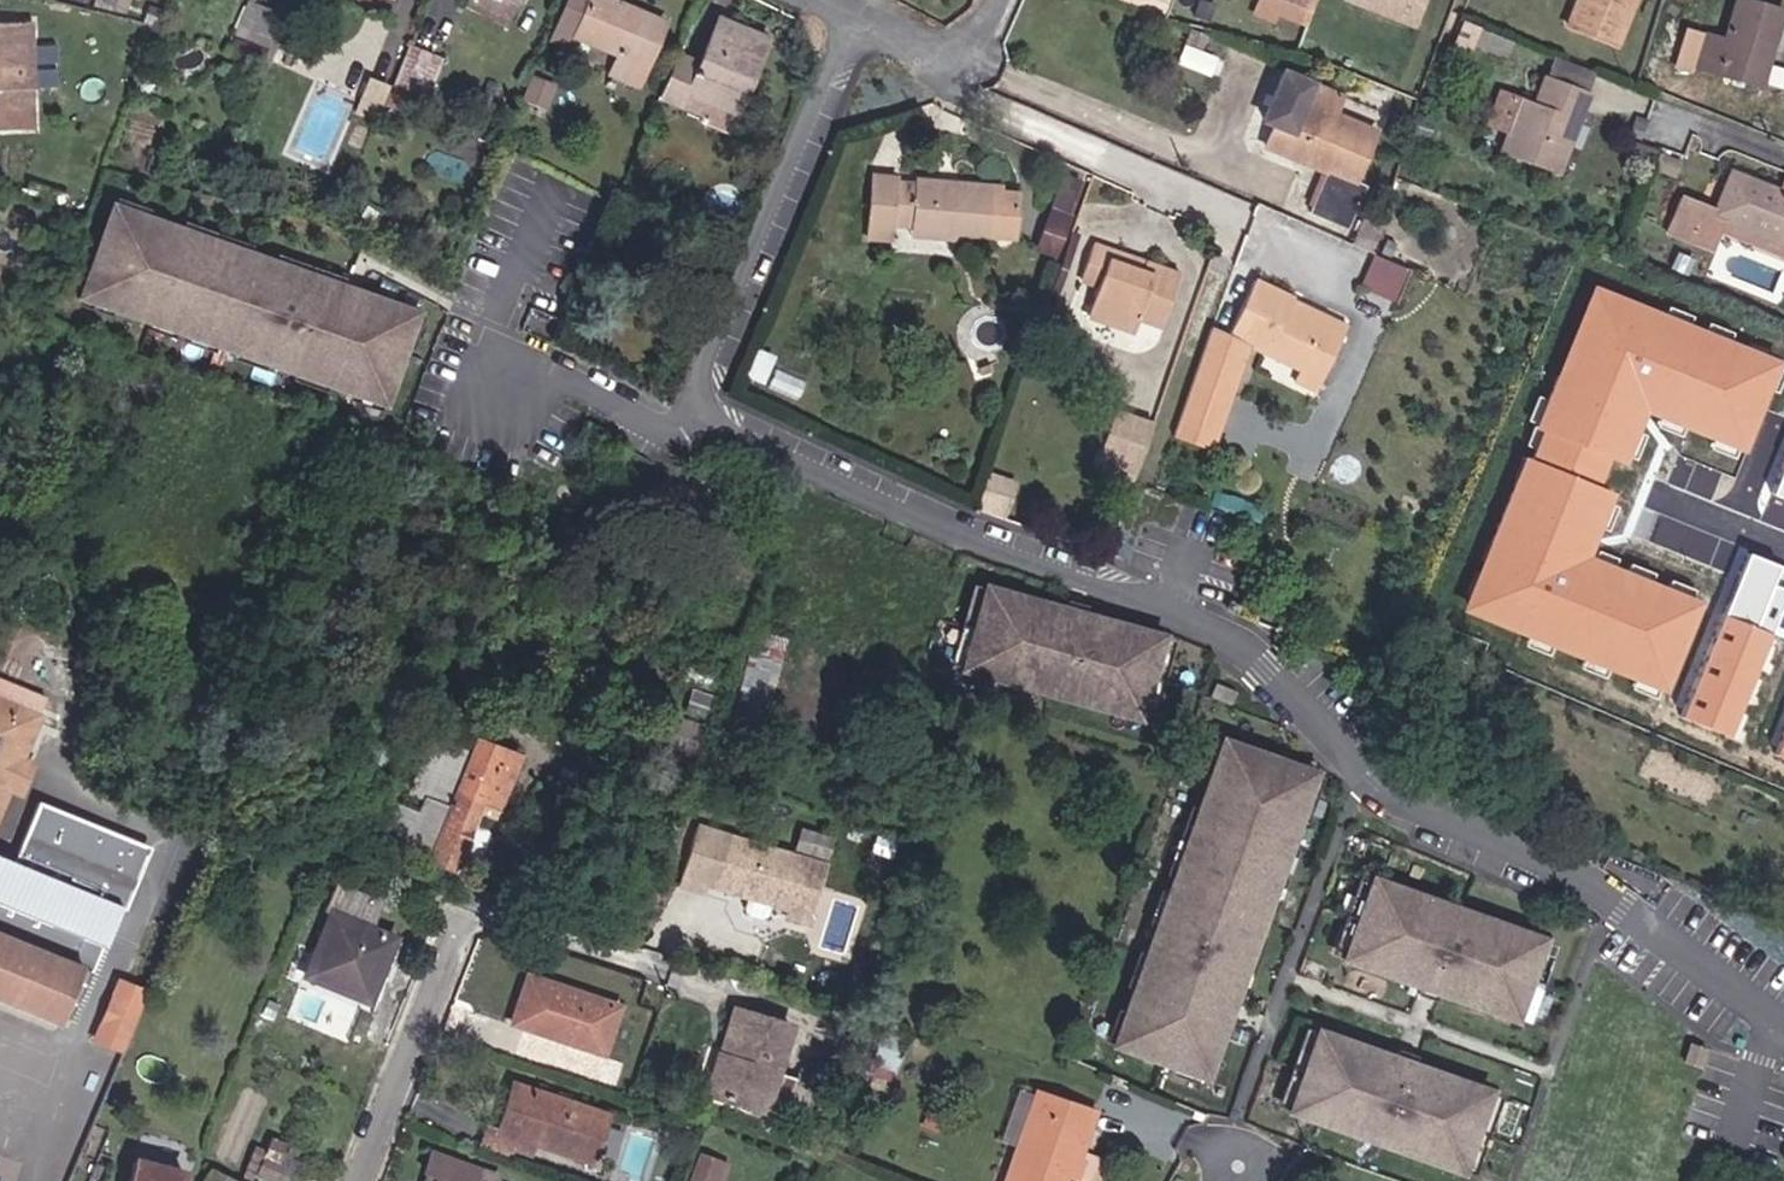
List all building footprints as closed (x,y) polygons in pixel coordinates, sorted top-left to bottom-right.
[(294,34),(310,0),(275,0),(265,20),(294,34)] [(545,6),(548,0),(508,0),(504,9),(533,22),(541,4),(545,6)] [(617,0),(595,0),(578,45),(638,67),(643,53),(604,40),(617,0)] [(668,85),(689,24),(623,0),(617,0),(604,40),(643,53),(638,67),(636,73),(668,85)] [(1315,0),(1256,0),(1253,10),(1307,26),(1315,0)] [(1427,1),(1423,0),(1374,0),(1420,18),(1427,1)] [(1625,43),(1642,0),(1590,0),(1580,25),(1625,43)] [(1771,87),(1783,42),(1783,11),(1748,2),(1736,46),(1718,41),(1710,71),(1771,87)] [(528,31),(533,22),(504,9),(496,5),(492,14),(528,31)] [(52,129),(54,16),(0,15),(0,40),(7,41),(6,82),(14,82),(14,128),(52,129)] [(308,37),(320,41),(327,22),(315,17),(308,37)] [(719,96),(756,110),(770,76),(778,78),(793,37),(743,18),(727,63),(718,60),(700,103),(714,109),(719,96)] [(258,35),(287,49),(294,34),(265,20),(258,35)] [(320,41),(347,51),(354,31),(327,22),(320,41)] [(1486,43),(1518,55),(1524,39),(1492,27),(1486,43)] [(442,101),(447,87),(457,62),(432,53),(418,91),(442,101)] [(690,99),(700,103),(718,60),(706,56),(690,99)] [(447,87),(459,92),(468,66),(457,62),(447,87)] [(1364,179),(1382,130),(1312,103),(1319,84),(1291,72),(1272,119),(1284,125),(1275,147),(1336,170),(1322,211),(1360,226),(1375,184),(1364,179)] [(1550,106),(1515,93),(1503,124),(1523,132),(1515,153),(1570,175),(1600,96),(1559,80),(1550,106)] [(1060,169),(1040,250),(1064,257),(1085,175),(1060,169)] [(1726,216),(1783,239),(1783,189),(1742,173),(1728,211),(1726,216)] [(939,190),(922,188),(923,183),(898,180),(891,241),(916,244),(918,228),(933,229),(949,231),(948,241),(980,245),(981,236),(1035,242),(1040,193),(1024,192),(1025,189),(978,185),(977,192),(967,191),(968,184),(940,181),(939,190)] [(1678,233),(1699,242),(1714,205),(1692,197),(1678,233)] [(424,312),(110,201),(79,301),(391,409),(424,312)] [(1726,216),(1728,211),(1714,205),(1699,242),(1723,251),(1731,231),(1783,252),(1783,239),(1726,216)] [(932,239),(948,241),(949,231),(933,229),(932,239)] [(1149,323),(1173,330),(1192,278),(1158,265),(1154,278),(1121,265),(1125,255),(1102,246),(1089,282),(1107,288),(1096,319),(1144,337),(1149,323)] [(1361,283),(1397,298),(1411,266),(1375,251),(1361,283)] [(1578,280),(1462,613),(1667,684),(1699,593),(1583,553),(1608,483),(1595,478),(1604,452),(1623,459),(1639,411),(1743,447),(1778,349),(1578,280)] [(1304,298),(1267,282),(1242,336),(1221,329),(1184,438),(1218,450),(1254,344),(1298,363),(1295,371),(1310,378),(1334,322),(1300,307),(1304,298)] [(1113,451),(1151,463),(1163,428),(1124,416),(1113,451)] [(1770,494),(1783,500),(1783,460),(1770,494)] [(1745,553),(1680,717),(1727,736),(1783,594),(1783,568),(1745,553)] [(1075,613),(997,592),(974,673),(1149,722),(1173,639),(1095,618),(1075,613)] [(1095,618),(1097,611),(1077,605),(1075,613),(1095,618)] [(786,672),(799,676),(809,642),(782,634),(767,683),(780,688),(786,672)] [(0,658),(0,672),(46,691),(51,678),(0,658)] [(0,672),(0,817),(13,785),(26,789),(38,758),(21,751),(46,691),(0,672)] [(757,714),(770,719),(780,688),(767,683),(757,714)] [(1237,708),(1242,695),(1217,686),(1212,699),(1237,708)] [(733,767),(741,769),(754,724),(757,714),(750,712),(733,767)] [(510,795),(498,790),(518,740),(486,728),(480,742),(441,726),(417,784),(435,792),(428,806),(408,798),(393,840),(464,867),(470,849),(485,855),(492,851),(498,834),(496,828),(481,822),(490,802),(492,797),(507,803),(510,795)] [(1775,756),(1783,759),(1783,733),(1775,756)] [(1322,773),(1224,739),(1111,1048),(1211,1087),(1322,773)] [(498,790),(510,795),(529,744),(518,740),(498,790)] [(505,808),(507,803),(492,797),(490,802),(505,808)] [(806,849),(832,857),(839,837),(812,830),(806,849)] [(798,924),(817,929),(837,867),(740,837),(724,886),(763,897),(784,904),(802,910),(798,924)] [(378,921),(384,904),(375,901),(378,894),(341,880),(332,904),(340,907),(325,948),(366,965),(385,924),(378,921)] [(1549,943),(1377,884),(1350,964),(1423,989),(1437,994),(1521,1024),(1549,943)] [(774,917),(780,914),(784,904),(763,897),(760,906),(765,915),(774,917)] [(53,934),(72,942),(86,909),(67,902),(53,934)] [(357,985),(378,993),(401,931),(385,924),(366,965),(357,985)] [(73,1025),(95,971),(0,932),(0,996),(73,1025)] [(357,985),(366,965),(325,948),(317,969),(357,985)] [(624,1049),(641,1002),(550,968),(531,1015),(624,1049)] [(123,1035),(147,1043),(167,993),(142,984),(135,1001),(133,1006),(139,1008),(134,1022),(129,1020),(127,1026),(123,1035)] [(1434,1002),(1437,994),(1423,989),(1420,997),(1434,1002)] [(129,1020),(134,1022),(139,1008),(133,1006),(135,1001),(125,998),(116,1022),(127,1026),(129,1020)] [(721,1052),(734,1056),(750,1012),(736,1008),(721,1052)] [(708,1090),(788,1117),(801,1077),(782,1070),(796,1027),(750,1012),(734,1056),(721,1052),(708,1090)] [(1466,1174),(1493,1094),(1412,1066),(1398,1061),(1322,1034),(1294,1115),(1466,1174)] [(119,1044),(142,1054),(147,1043),(123,1035),(119,1044)] [(1715,1072),(1722,1053),(1708,1048),(1701,1068),(1715,1072)] [(1412,1066),(1415,1058),(1400,1053),(1398,1061),(1412,1066)] [(532,1137),(604,1162),(620,1114),(531,1082),(513,1130),(532,1137)] [(1092,1167),(1110,1116),(1049,1094),(1018,1180),(1078,1180),(1084,1164),(1092,1167)] [(526,1155),(532,1137),(513,1130),(502,1126),(496,1144),(526,1155)] [(273,1170),(281,1152),(289,1136),(274,1129),(269,1138),(260,1135),(245,1169),(255,1172),(258,1164),(273,1170)] [(487,1158),(441,1141),(433,1161),(448,1166),(442,1180),(513,1180),(493,1174),(490,1180),(480,1177),(487,1158)] [(732,1159),(699,1150),(690,1180),(726,1180),(732,1159)] [(273,1170),(289,1176),(297,1158),(281,1152),(273,1170)] [(153,1158),(145,1180),(196,1180),(198,1172),(153,1158)] [(1080,1180),(1090,1180),(1095,1168),(1092,1167),(1084,1164),(1078,1180),(1080,1180)]
